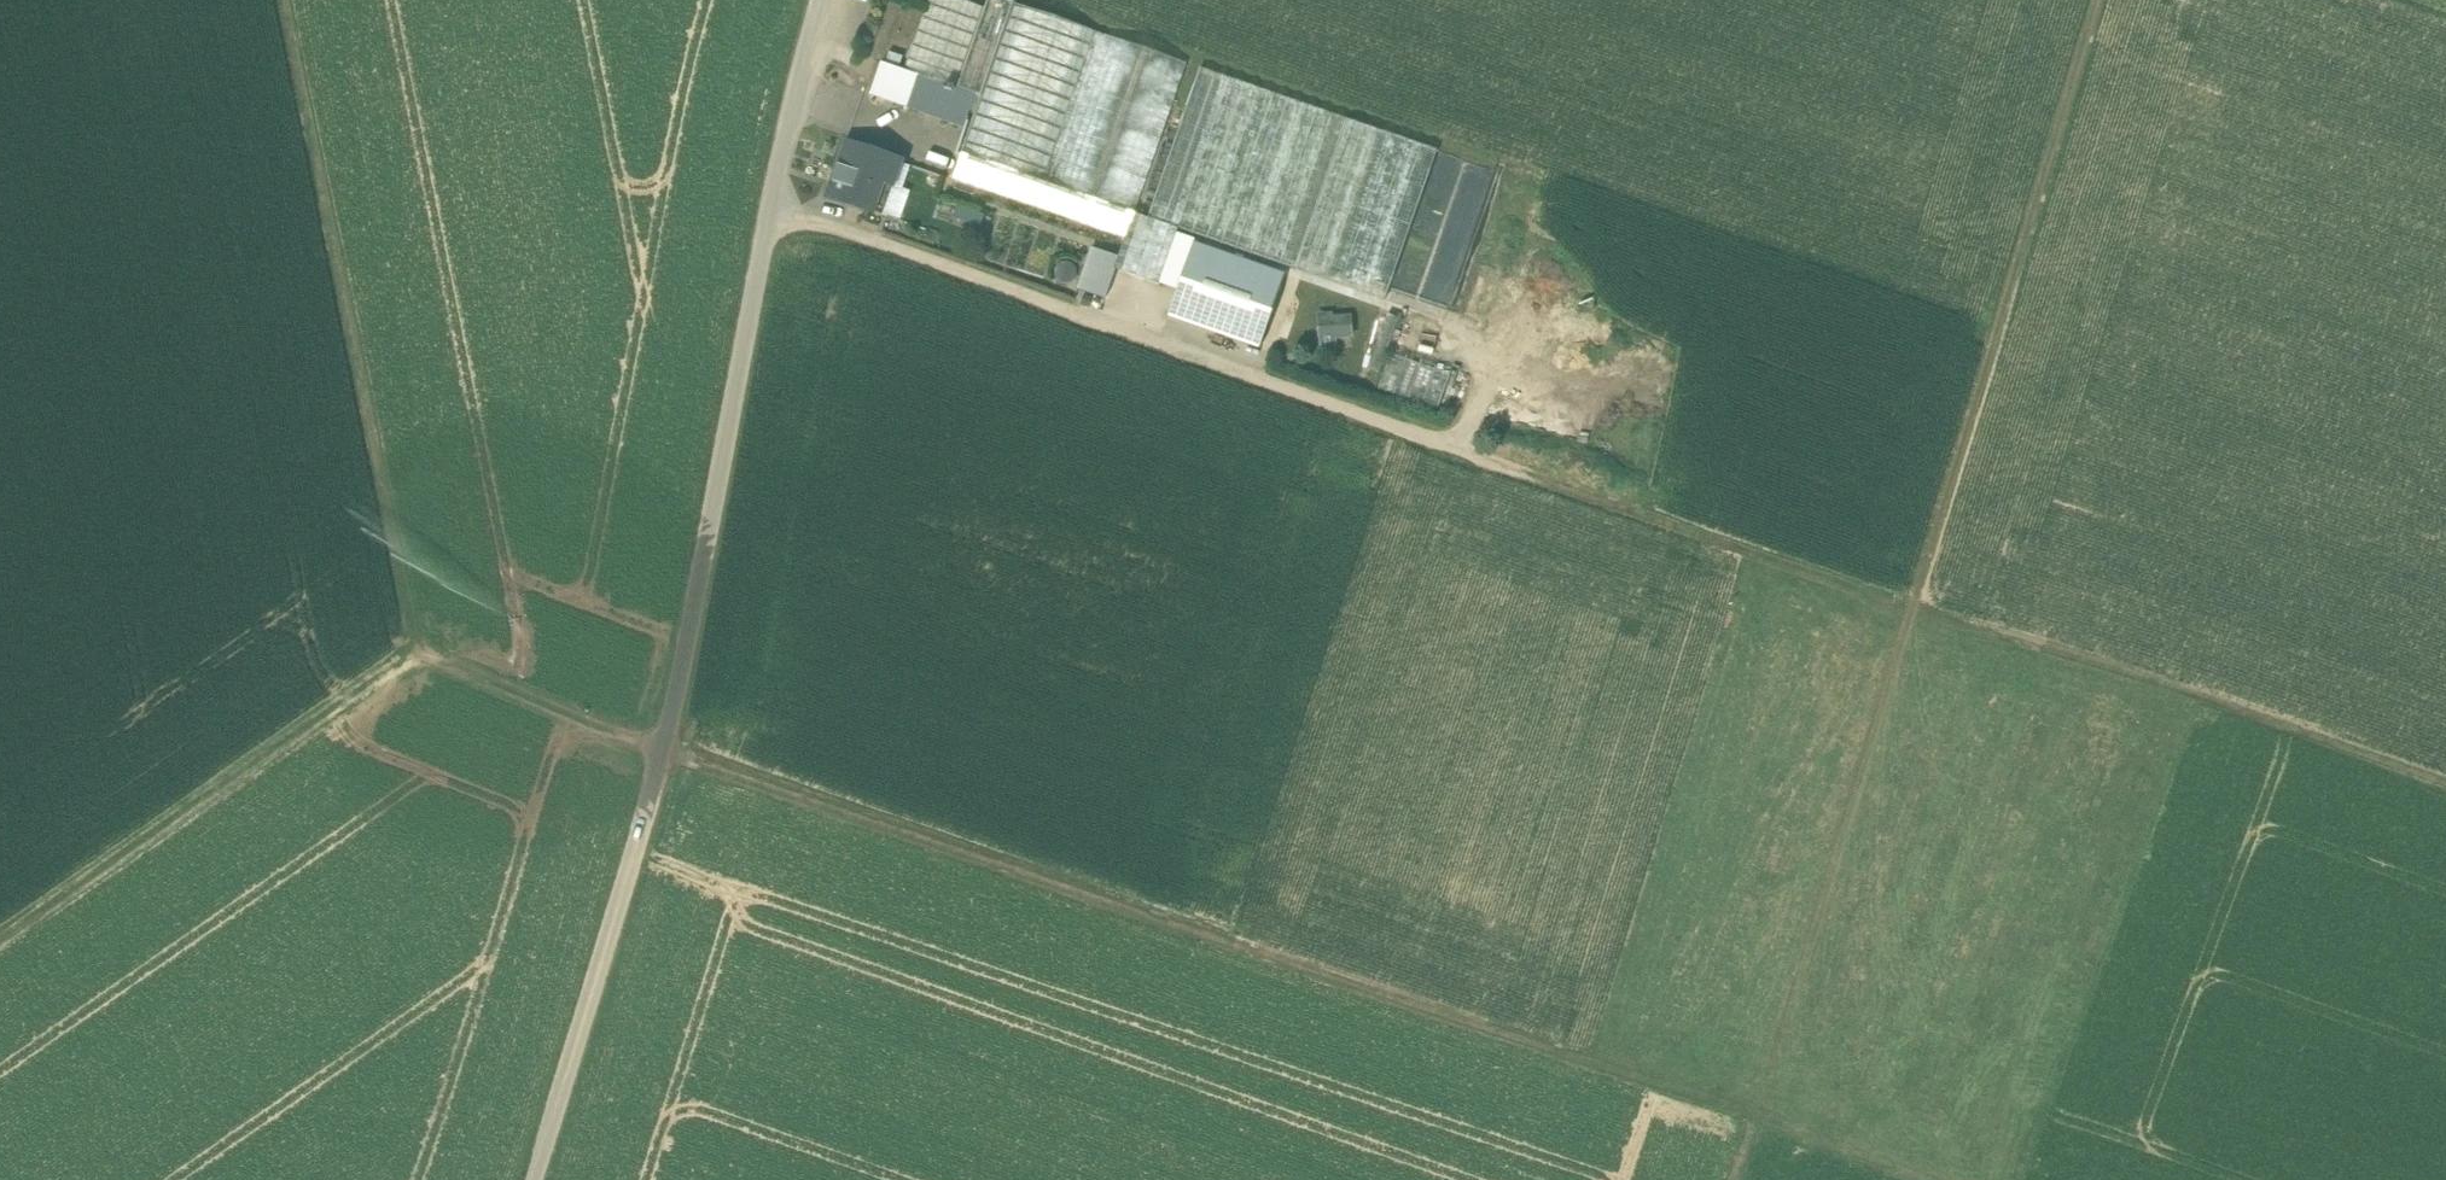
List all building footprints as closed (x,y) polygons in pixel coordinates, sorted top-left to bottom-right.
[(965,0),(928,0),(904,69),(957,88),(985,7),(965,0)] [(957,88),(959,89),(976,95),(970,112),(976,114),(1014,2),(1007,0),(987,0),(985,7),(957,88)] [(976,114),(962,153),(1044,181),(1096,31),(1014,2),(976,114)] [(1106,34),(1053,185),(1135,213),(1188,63),(1106,34)] [(871,93),(893,101),(904,69),(882,62),(871,93)] [(1348,118),(1201,67),(1148,217),(1178,228),(1295,269),(1303,245),(1348,118)] [(957,88),(904,69),(893,101),(948,121),(959,89),(957,88)] [(976,95),(959,89),(948,121),(965,127),(970,112),(976,95)] [(1438,149),(1348,118),(1303,245),(1295,269),(1385,300),(1438,149)] [(901,161),(848,142),(829,196),(872,211),(883,181),(893,184),(901,161)] [(1044,181),(962,153),(953,179),(1125,239),(1119,256),(1115,268),(1159,283),(1178,228),(1148,217),(1135,213),(1053,185),(1044,181)] [(1286,274),(1194,242),(1168,316),(1261,348),(1286,274)] [(1092,247),(1078,289),(1105,298),(1115,268),(1119,256),(1092,247)] [(1368,365),(1380,369),(1399,313),(1387,309),(1368,365)] [(1350,335),(1349,312),(1321,313),(1323,337),(1350,335)] [(1390,348),(1377,384),(1437,405),(1450,370),(1390,348)]
